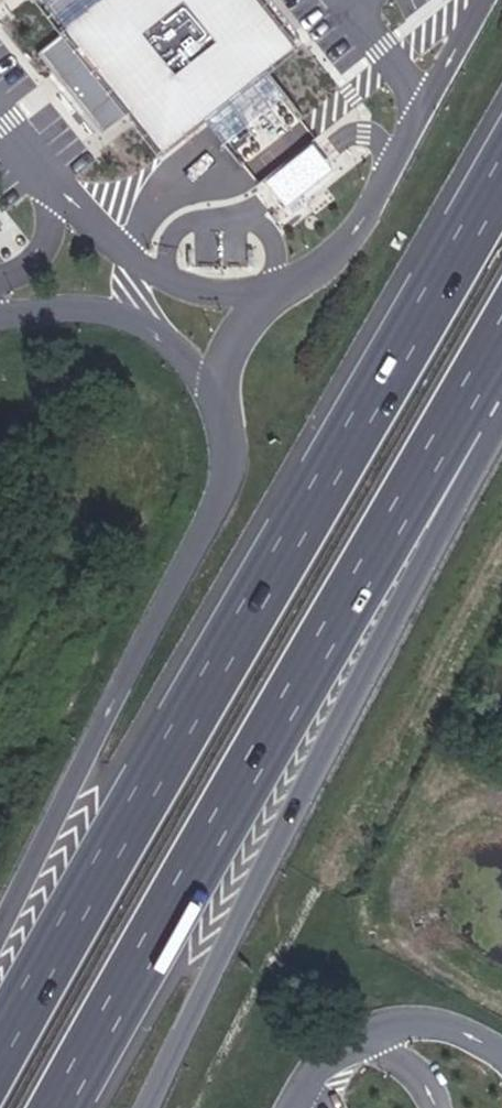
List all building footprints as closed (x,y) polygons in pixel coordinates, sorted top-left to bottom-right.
[(252,0),(44,0),(38,4),(64,35),(42,54),(108,133),(129,116),(164,157),(207,121),(226,144),(283,97),(262,72),(292,47),(252,0)] [(334,171),(313,145),(264,183),(285,209),(334,171)]
